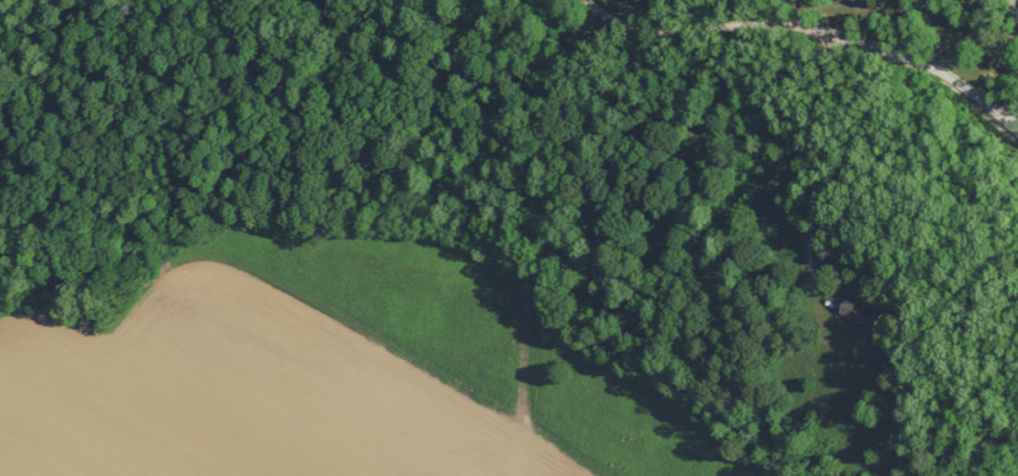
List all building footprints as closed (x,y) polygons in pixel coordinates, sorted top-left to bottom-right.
[(871,331),(879,308),(842,294),(833,317),(871,331)]
